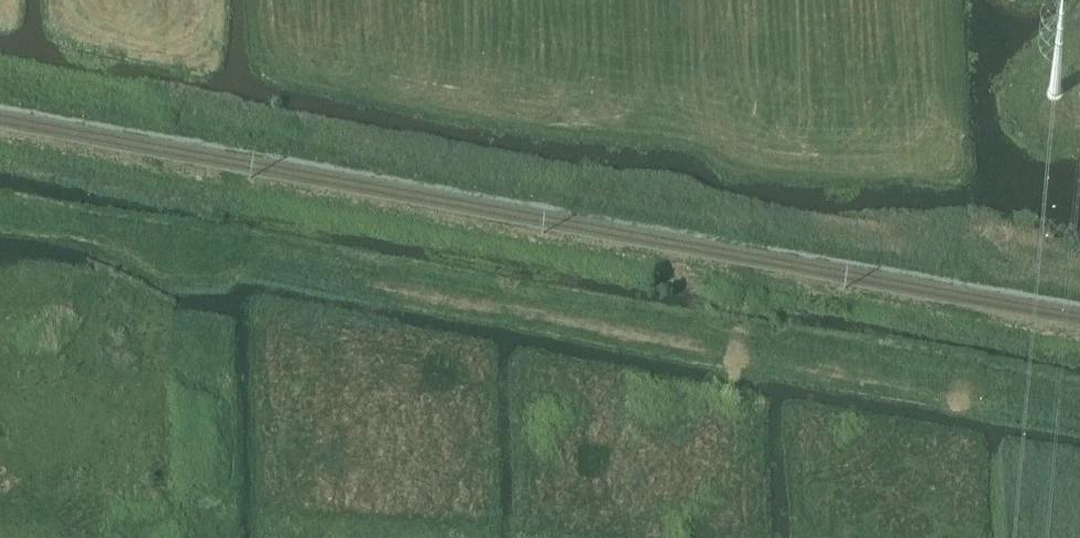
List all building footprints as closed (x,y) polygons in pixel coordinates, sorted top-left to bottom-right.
[(1049,91),(1048,92),(1048,94),(1049,95),(1050,96),(1051,97),(1052,98),(1053,98),(1054,98),(1056,98),(1057,97),(1058,96),(1059,95),(1060,94),(1060,93),(1060,91),(1059,90),(1059,89),(1058,88),(1056,87),(1055,87),(1054,87),(1052,87),(1051,88),(1050,89),(1049,90),(1049,91)]
